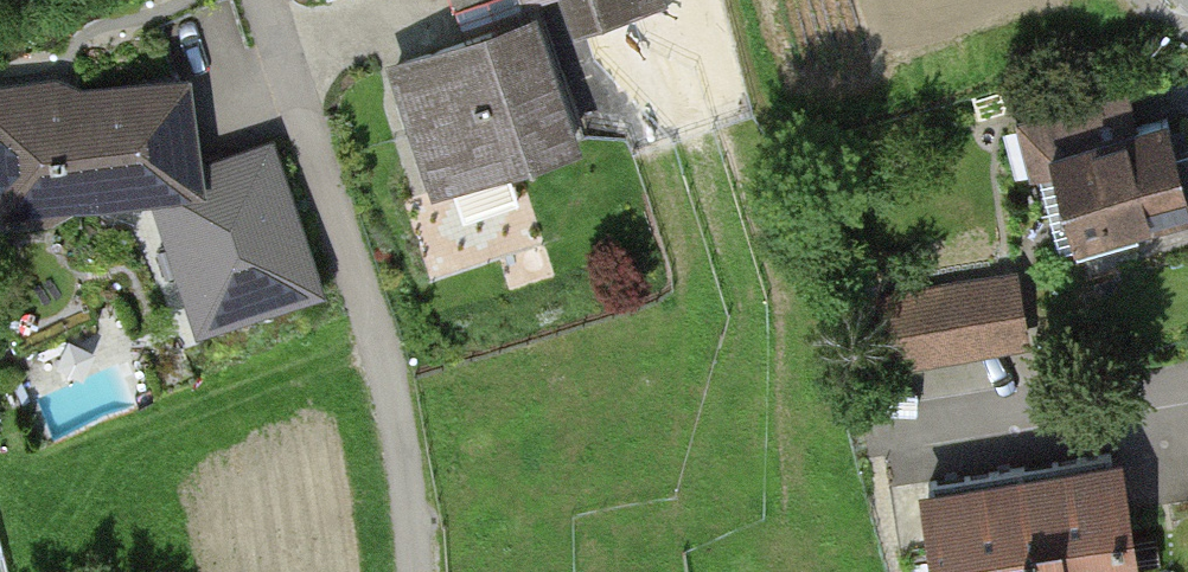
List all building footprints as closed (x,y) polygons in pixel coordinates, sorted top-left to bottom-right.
[(468,29),(526,13),(522,0),(460,0),(468,29)] [(607,0),(565,0),(570,13),(607,0)] [(507,164),(571,142),(529,20),(397,65),(434,173),(502,150),(507,164)] [(196,183),(194,174),(184,80),(58,94),(53,86),(0,94),(0,198),(61,191),(66,198),(160,187),(196,183)] [(1187,206),(1187,149),(1177,152),(1167,118),(1134,127),(1126,95),(1023,122),(1036,168),(1055,162),(1078,246),(1138,230),(1135,220),(1187,206)] [(311,283),(266,151),(194,174),(196,183),(160,187),(205,319),(311,283)] [(891,357),(1026,334),(1016,274),(880,297),(891,357)] [(1109,452),(1019,467),(1036,571),(1128,571),(1109,452)] [(1019,467),(929,482),(943,571),(1036,571),(1019,467)]
